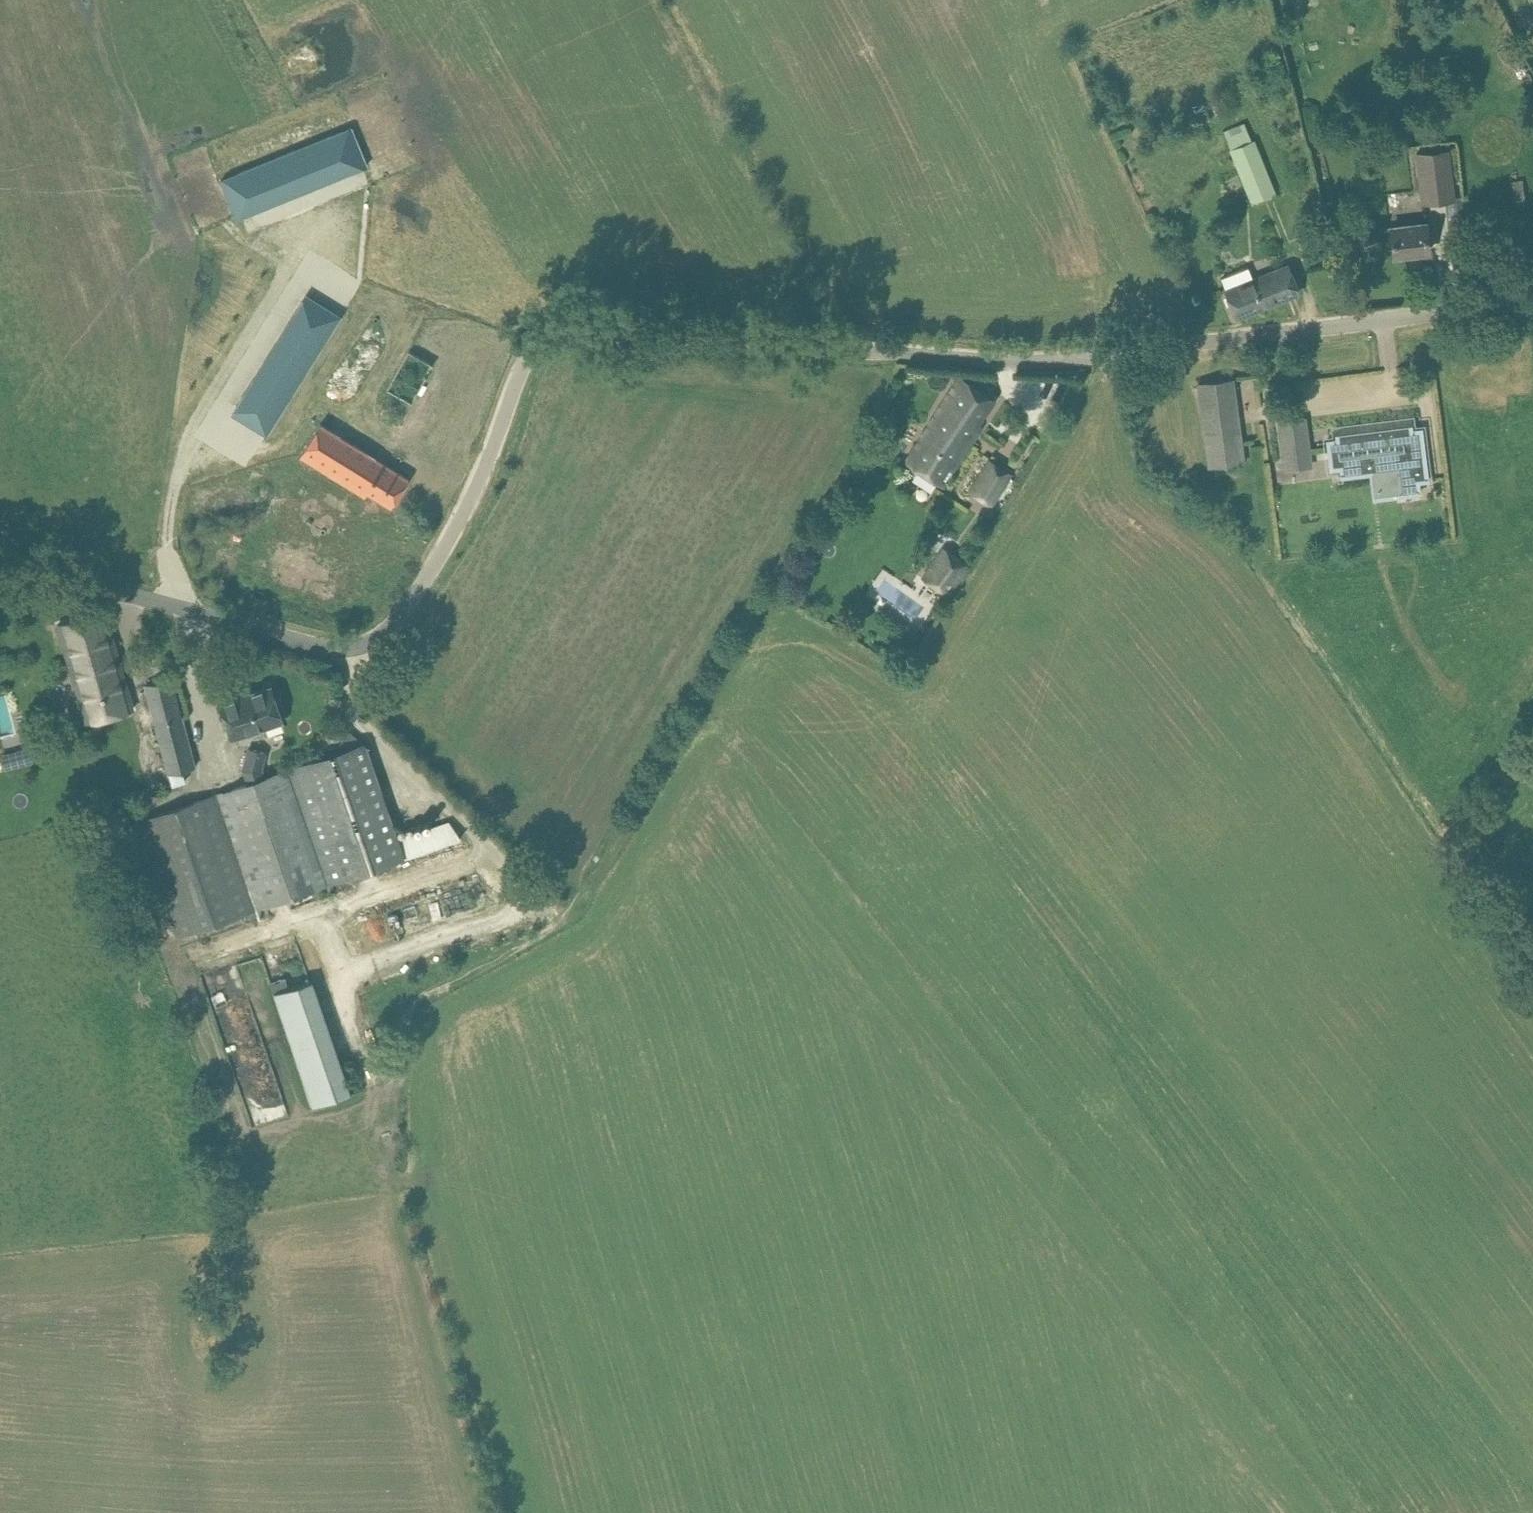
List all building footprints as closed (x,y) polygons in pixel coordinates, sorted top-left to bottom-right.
[(352,127),(221,180),(236,218),(367,165),(352,127)] [(1246,128),(1225,136),(1252,201),(1275,192),(1253,139),(1251,140),(1246,128)] [(1416,153),(1422,203),(1454,199),(1448,149),(1416,153)] [(1523,180),(1511,182),(1513,202),(1525,200),(1523,180)] [(1393,255),(1429,251),(1426,223),(1390,226),(1393,255)] [(1237,317),(1298,292),(1287,266),(1253,279),(1248,266),(1221,277),(1237,317)] [(306,294),(232,413),(267,434),(341,316),(306,294)] [(943,485),(981,426),(977,424),(994,399),(959,376),(905,460),(943,485)] [(1209,465),(1243,461),(1232,379),(1198,384),(1209,465)] [(1285,469),(1309,466),(1304,418),(1279,420),(1285,469)] [(320,423),(300,455),(365,495),(367,491),(391,506),(409,478),(320,423)] [(1397,469),(1400,495),(1420,493),(1418,481),(1427,480),(1427,481),(1428,481),(1422,428),(1412,429),(1412,425),(1401,426),(1401,430),(1393,431),(1393,427),(1336,435),(1336,439),(1327,440),(1330,469),(1340,468),(1341,477),(1342,477),(1342,476),(1397,469)] [(991,504),(1011,473),(989,459),(970,491),(991,504)] [(969,565),(943,547),(922,577),(948,595),(969,565)] [(104,608),(57,625),(92,724),(139,707),(104,608)] [(172,678),(145,685),(169,774),(182,770),(195,767),(172,678)] [(219,703),(232,740),(283,723),(279,713),(283,708),(281,700),(274,698),(271,688),(240,699),(239,696),(219,703)] [(342,724),(335,735),(349,747),(362,743),(363,742),(342,724)] [(349,747),(286,770),(326,883),(402,856),(396,840),(362,743),(349,747)] [(29,747),(17,751),(2,755),(6,770),(21,766),(33,763),(29,747)] [(248,784),(214,796),(254,909),(326,883),(286,770),(262,779),(261,768),(265,752),(248,751),(243,769),(248,784)] [(214,796),(138,823),(169,910),(178,936),(254,909),(214,796)] [(278,989),(308,1104),(348,1094),(317,979),(278,989)]
